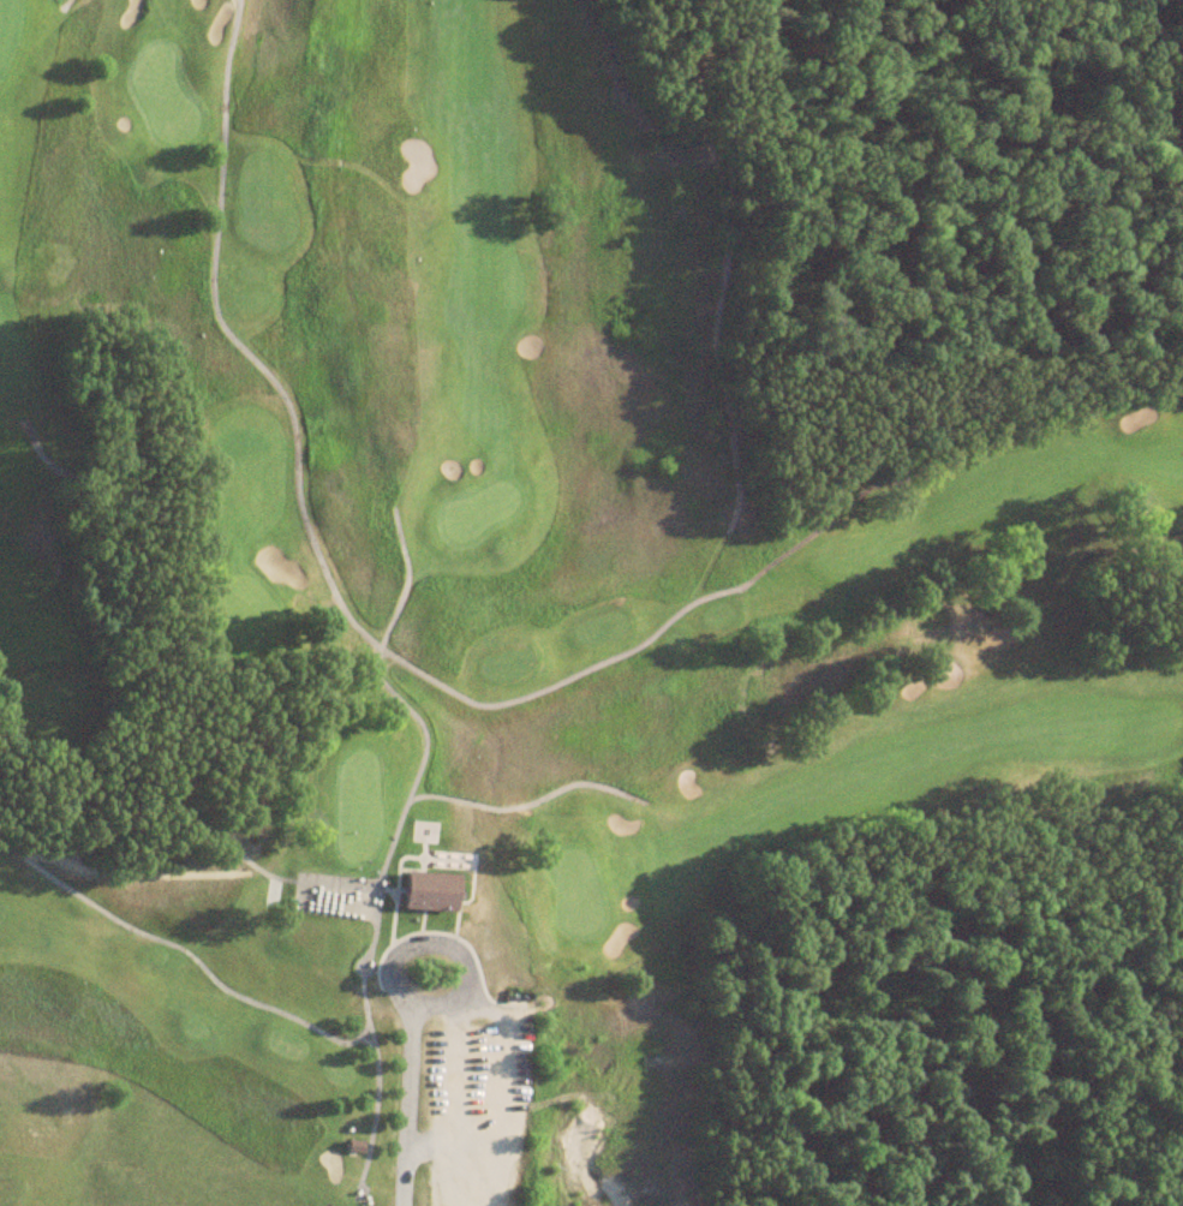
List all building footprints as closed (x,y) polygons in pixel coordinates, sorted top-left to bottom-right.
[(454,875),(402,873),(401,911),(453,913),(454,875)] [(359,1144),(347,1144),(347,1153),(358,1153),(359,1144)]
